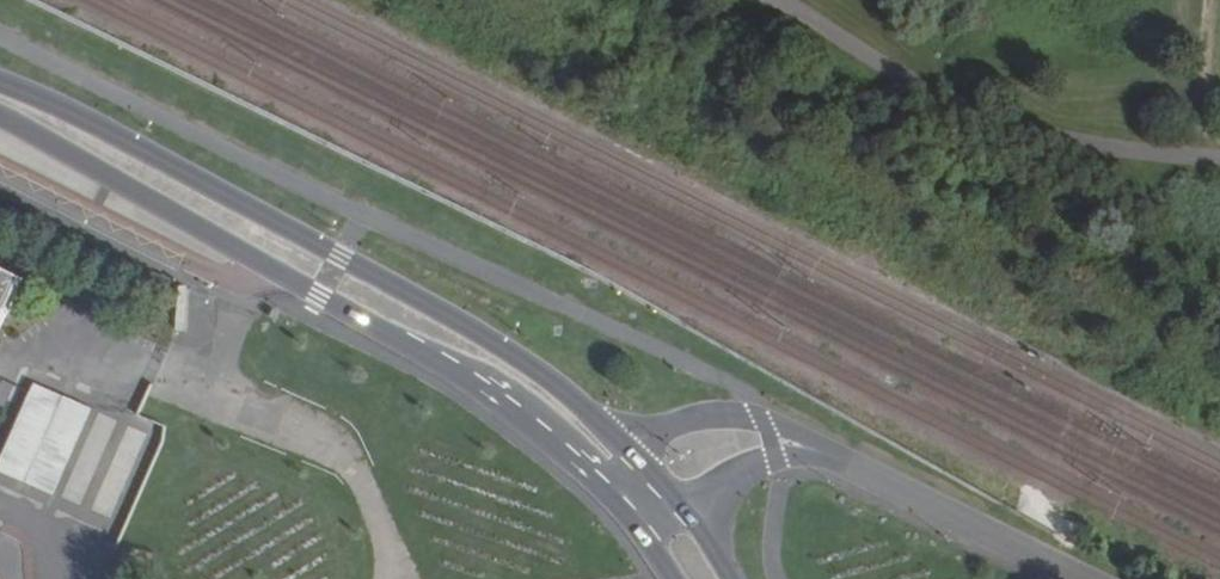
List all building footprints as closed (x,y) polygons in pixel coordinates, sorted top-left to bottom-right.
[(24,277),(4,267),(2,272),(0,271),(0,328),(24,277)] [(93,409),(34,383),(0,461),(0,472),(55,496),(93,409)]
